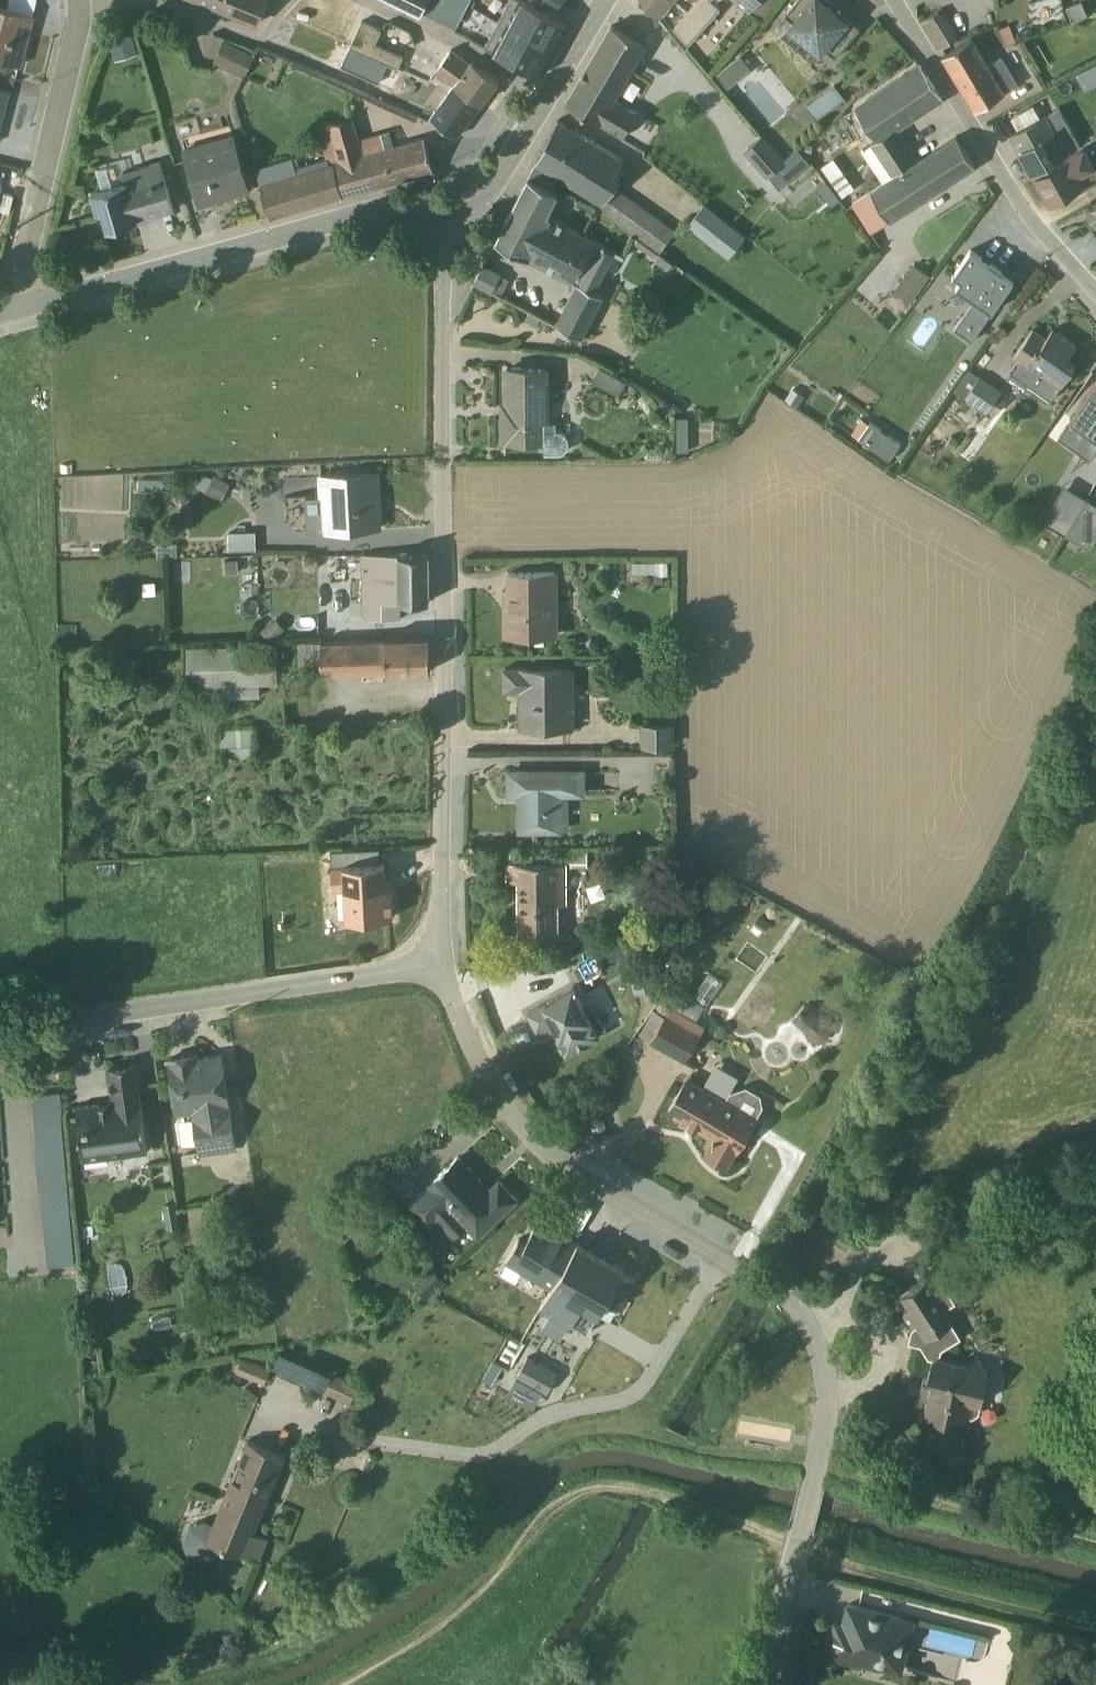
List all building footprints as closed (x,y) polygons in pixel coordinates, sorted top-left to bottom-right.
[(255,24),(264,0),(195,0),(255,24)] [(418,14),(425,0),(391,0),(418,14)] [(419,13),(534,75),(561,25),(517,1),(504,25),(471,7),(474,1),(472,0),(426,0),(419,13)] [(684,47),(718,6),(709,0),(645,0),(684,47)] [(758,19),(774,0),(735,0),(758,19)] [(827,0),(795,0),(783,15),(790,21),(786,26),(819,55),(824,50),(833,58),(858,28),(837,10),(835,12),(825,5),(828,2),(830,3),(827,0)] [(1085,13),(1085,10),(1080,0),(1079,0),(1064,6),(1070,19),(1085,13)] [(17,66),(30,15),(0,7),(0,61),(17,66)] [(919,22),(937,49),(950,41),(955,31),(947,18),(938,10),(919,22)] [(360,21),(349,46),(397,67),(401,57),(373,44),(379,30),(360,21)] [(644,45),(610,25),(564,103),(621,137),(636,112),(614,99),(644,45)] [(134,53),(130,35),(110,40),(114,58),(134,53)] [(971,38),(941,56),(974,110),(1016,84),(1000,58),(987,65),(971,38)] [(252,55),(223,41),(213,63),(242,77),(252,55)] [(452,83),(479,103),(496,80),(470,61),(468,65),(449,51),(434,72),(450,84),(452,83)] [(725,84),(746,65),(738,56),(717,74),(725,84)] [(378,62),(370,78),(392,89),(400,72),(378,62)] [(869,234),(974,166),(955,137),(917,161),(896,129),(941,99),(918,64),(853,107),(874,140),(859,151),(880,183),(850,204),(869,234)] [(1092,67),(1077,75),(1084,89),(1095,82),(1095,75),(1092,67)] [(479,103),(452,83),(427,116),(455,137),(479,103)] [(842,99),(833,84),(804,106),(815,120),(842,99)] [(1038,117),(1031,106),(1009,118),(1016,131),(1010,135),(1031,173),(1066,153),(1044,114),(1038,117)] [(339,197),(432,171),(422,138),(392,146),(388,131),(358,139),(352,118),(316,129),(324,156),(327,156),(339,197)] [(599,212),(658,253),(674,231),(613,187),(619,177),(613,173),(621,159),(556,120),(555,121),(527,177),(550,190),(557,179),(600,203),(596,209),(599,212)] [(246,190),(230,134),(182,148),(198,204),(246,190)] [(1034,177),(1049,203),(1064,194),(1066,197),(1095,180),(1095,160),(1092,162),(1084,148),(1034,177)] [(268,218),(339,197),(327,156),(324,156),(294,167),(290,157),(253,168),(268,218)] [(147,217),(172,209),(158,161),(121,172),(118,163),(117,162),(94,169),(100,190),(90,193),(95,211),(95,212),(100,210),(106,228),(135,220),(135,222),(147,219),(147,217)] [(854,190),(842,174),(828,185),(840,200),(854,190)] [(550,190),(527,177),(494,241),(575,283),(552,327),(580,339),(581,338),(602,299),(601,298),(593,293),(613,254),(621,258),(623,256),(623,255),(547,214),(556,194),(550,190)] [(1085,207),(1093,222),(1095,220),(1095,201),(1085,207)] [(744,236),(704,203),(686,225),(727,258),(744,236)] [(1012,280),(969,250),(952,275),(960,281),(955,288),(972,300),(952,329),(970,340),(1012,280)] [(879,288),(899,268),(883,253),(863,273),(879,288)] [(928,276),(911,264),(890,293),(906,305),(928,276)] [(507,279),(482,266),(472,284),(497,297),(507,279)] [(1045,338),(1031,329),(1011,359),(1016,362),(1017,362),(1025,367),(1030,362),(1042,372),(1036,382),(1038,394),(1053,404),(1063,388),(1060,386),(1073,367),(1064,360),(1074,346),(1051,329),(1045,338)] [(625,382),(598,367),(590,382),(617,397),(625,382)] [(543,455),(559,455),(563,452),(567,448),(568,443),(567,438),(563,434),(559,432),(555,432),(554,423),(548,422),(547,369),(505,369),(505,417),(501,417),(501,442),(542,442),(543,455)] [(967,370),(953,391),(985,412),(988,409),(996,413),(1004,400),(997,396),(999,390),(967,370)] [(1095,449),(1095,380),(1056,438),(1088,460),(1095,449)] [(899,444),(869,423),(858,439),(888,460),(899,444)] [(316,476),(317,495),(317,496),(304,497),(306,531),(378,527),(375,473),(316,476)] [(219,501),(229,484),(213,475),(211,479),(201,474),(194,487),(219,501)] [(137,480),(137,491),(169,491),(169,480),(137,480)] [(1085,499),(1064,534),(1089,548),(1095,535),(1095,505),(1085,499)] [(227,532),(228,550),(254,549),(253,532),(227,532)] [(156,544),(156,557),(176,557),(176,545),(156,544)] [(361,614),(367,619),(399,619),(399,602),(428,602),(427,554),(361,555),(361,614)] [(503,610),(504,635),(557,635),(556,573),(508,573),(508,609),(503,610)] [(284,629),(274,618),(260,630),(270,642),(284,629)] [(386,672),(429,671),(428,636),(296,642),(298,670),(320,670),(321,673),(385,671),(386,672)] [(275,644),(185,647),(187,687),(277,684),(275,644)] [(572,669),(504,670),(504,690),(520,690),(520,727),(573,727),(572,669)] [(672,745),(672,721),(640,721),(640,744),(672,745)] [(254,755),(253,727),(218,729),(219,757),(254,755)] [(613,790),(616,773),(584,773),(584,771),(507,772),(507,794),(518,794),(518,831),(561,831),(561,830),(567,830),(567,799),(567,796),(584,796),(584,790),(613,790)] [(586,867),(586,851),(508,852),(508,863),(505,863),(505,881),(516,882),(516,939),(557,939),(557,904),(565,904),(565,862),(569,862),(569,867),(586,867)] [(347,859),(341,860),(326,861),(331,916),(346,914),(346,915),(383,912),(379,875),(349,878),(347,859)] [(707,973),(693,994),(705,1003),(720,982),(707,973)] [(525,1013),(535,1031),(550,1022),(558,1036),(555,1037),(565,1054),(598,1035),(597,1033),(604,1029),(588,1000),(581,1004),(571,987),(525,1013)] [(683,1061),(703,1026),(695,1021),(699,1014),(684,1005),(680,1012),(668,1006),(663,1015),(652,1009),(638,1034),(649,1040),(648,1042),(683,1061)] [(804,1005),(790,1020),(802,1031),(806,1039),(817,1043),(826,1039),(830,1028),(824,1018),(815,1015),(804,1005)] [(39,1060),(45,1056),(39,1045),(30,1051),(26,1056),(30,1062),(34,1062),(39,1060)] [(190,1113),(197,1156),(234,1150),(220,1055),(197,1058),(196,1054),(167,1058),(176,1114),(190,1113)] [(75,1106),(83,1161),(146,1152),(135,1063),(106,1067),(110,1101),(75,1106)] [(738,1146),(746,1151),(754,1137),(747,1133),(756,1117),(755,1116),(761,1105),(759,1095),(745,1086),(729,1092),(725,1098),(686,1077),(666,1112),(711,1138),(703,1153),(726,1166),(738,1146)] [(61,1089),(31,1091),(43,1263),(72,1261),(61,1089)] [(475,1236),(515,1198),(498,1181),(488,1190),(457,1157),(405,1206),(426,1230),(434,1222),(451,1239),(465,1226),(475,1236)] [(165,1228),(177,1227),(174,1201),(161,1203),(165,1228)] [(578,1241),(576,1240),(537,1218),(524,1241),(517,1238),(505,1259),(551,1285),(539,1305),(587,1332),(591,1326),(606,1300),(617,1306),(633,1277),(622,1270),(624,1267),(613,1261),(611,1264),(576,1244),(578,1241)] [(919,1346),(927,1359),(930,1360),(927,1374),(922,1378),(920,1385),(926,1387),(931,1395),(923,1411),(926,1416),(942,1420),(941,1427),(945,1433),(954,1435),(960,1431),(962,1420),(968,1416),(971,1417),(977,1413),(985,1369),(977,1359),(971,1362),(939,1355),(939,1350),(959,1338),(945,1313),(946,1307),(954,1302),(943,1284),(936,1288),(929,1288),(924,1279),(899,1295),(906,1307),(903,1309),(902,1315),(910,1328),(907,1338),(912,1340),(911,1344),(919,1346)] [(279,1351),(271,1368),(349,1402),(365,1408),(372,1391),(366,1388),(369,1379),(358,1375),(354,1384),(279,1351)] [(235,1354),(229,1369),(256,1380),(263,1365),(235,1354)] [(186,1554),(199,1559),(216,1556),(220,1546),(258,1561),(267,1539),(253,1532),(284,1455),(245,1439),(211,1523),(201,1520),(187,1527),(181,1542),(186,1554)] [(835,1612),(827,1647),(878,1659),(879,1657),(902,1663),(915,1611),(848,1595),(843,1614),(835,1612)]
